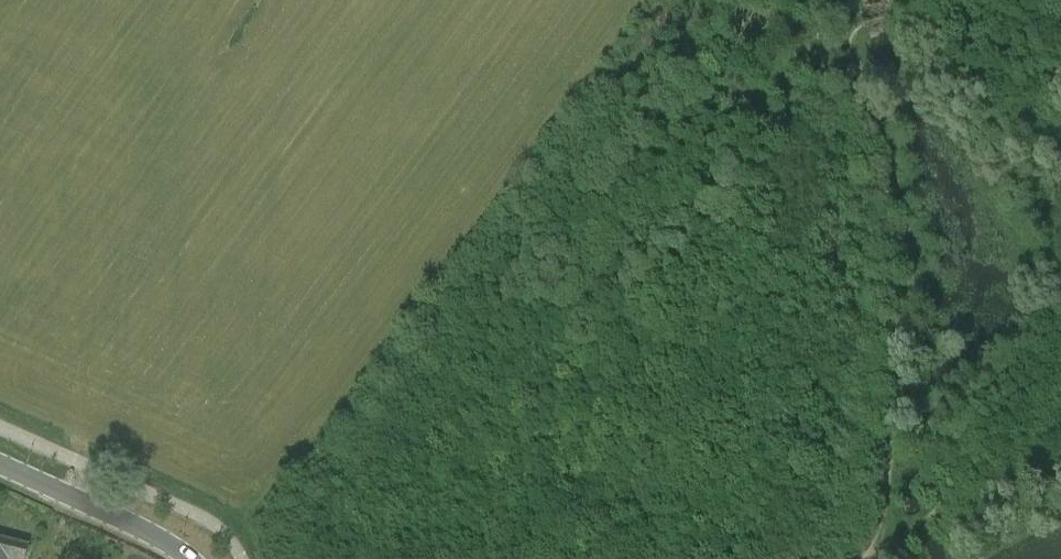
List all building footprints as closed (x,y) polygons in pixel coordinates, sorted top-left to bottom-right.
[(26,548),(0,541),(0,558),(23,558),(26,548)]
